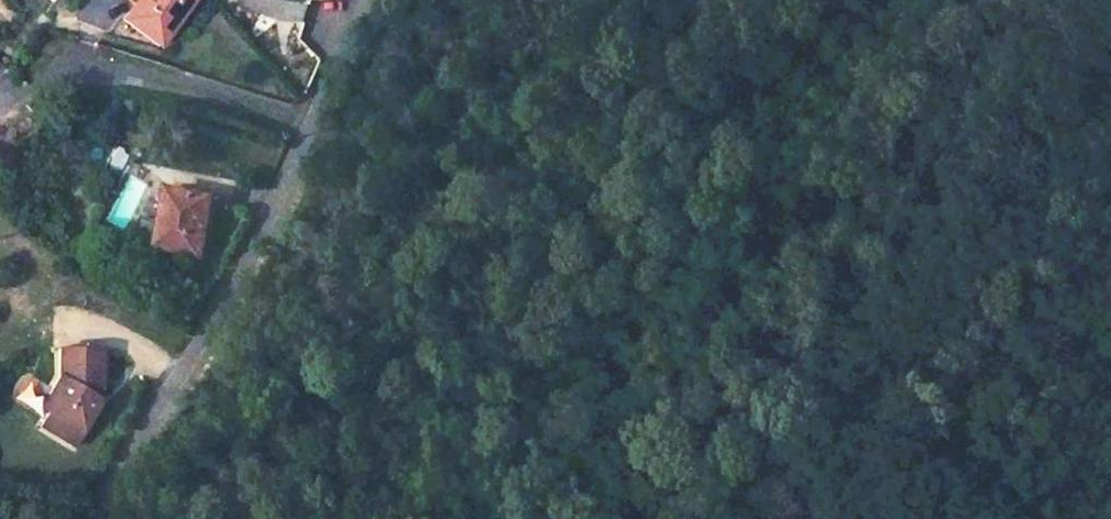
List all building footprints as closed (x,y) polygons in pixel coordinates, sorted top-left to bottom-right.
[(125,19),(161,44),(192,0),(138,0),(125,19)] [(117,148),(106,169),(116,175),(127,153),(117,148)] [(127,230),(147,183),(126,173),(105,220),(127,230)] [(169,191),(158,246),(200,255),(213,200),(169,191)] [(51,394),(43,407),(34,421),(66,442),(93,399),(96,346),(53,342),(51,373),(42,388),(51,394)] [(43,407),(51,394),(42,388),(34,402),(43,407)]
